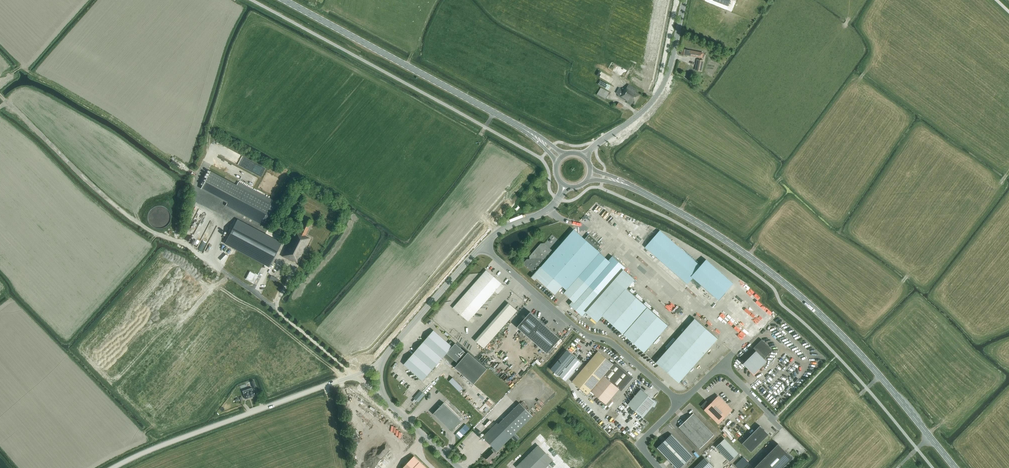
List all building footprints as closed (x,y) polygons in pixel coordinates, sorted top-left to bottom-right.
[(689,55),(702,58),(703,53),(697,52),(688,50),(682,49),(681,55),(687,56),(687,55),(689,55)] [(635,105),(640,95),(636,92),(638,90),(629,85),(626,90),(623,88),(622,90),(619,88),(616,93),(618,94),(618,95),(619,95),(618,96),(628,102),(627,103),(630,105),(631,103),(635,105)] [(606,99),(610,93),(601,88),(597,94),(606,99)] [(271,204),(210,171),(203,185),(238,204),(234,210),(260,224),(271,204)] [(198,210),(185,241),(199,247),(202,238),(195,235),(204,213),(198,210)] [(275,224),(280,227),(283,222),(277,219),(275,224)] [(305,235),(312,222),(305,219),(303,223),(302,222),(297,231),(294,230),(282,256),(293,262),(294,261),(298,263),(311,238),(305,235)] [(269,266),(281,244),(238,221),(226,243),(269,266)] [(585,239),(574,229),(554,252),(544,243),(541,244),(530,256),(530,259),(527,259),(524,262),(525,265),(534,274),(531,277),(535,280),(537,279),(555,295),(563,286),(565,289),(566,291),(564,293),(573,301),(570,305),(582,316),(586,312),(597,322),(603,316),(644,352),(668,325),(627,289),(635,280),(623,269),(625,268),(612,256),(609,260),(597,250),(601,245),(589,234),(585,239)] [(662,232),(647,249),(689,285),(695,279),(720,301),(735,285),(707,261),(702,267),(662,232)] [(219,264),(223,267),(232,250),(224,246),(217,259),(221,261),(219,264)] [(486,270),(453,308),(468,321),(495,291),(497,293),(504,285),(486,270)] [(251,282),(256,274),(250,271),(246,279),(251,282)] [(510,304),(477,342),(484,348),(517,311),(510,304)] [(561,338),(530,312),(517,327),(547,353),(561,338)] [(718,339),(695,319),(656,362),(679,383),(718,339)] [(423,381),(443,357),(474,384),(487,369),(468,352),(467,353),(455,343),(455,344),(451,341),(449,343),(434,330),(404,364),(423,381)] [(772,350),(762,339),(753,348),(756,351),(743,364),(754,374),(767,361),(764,359),(772,350)] [(567,350),(551,369),(558,376),(575,357),(567,350)] [(614,364),(598,351),(572,382),(587,395),(591,391),(606,404),(619,389),(621,390),(632,377),(617,364),(614,364)] [(467,391),(456,382),(453,385),(464,395),(467,391)] [(254,389),(252,389),(252,388),(248,389),(248,391),(243,393),(245,399),(256,395),(254,389)] [(656,402),(641,389),(628,404),(643,418),(656,402)] [(420,391),(414,399),(418,402),(425,395),(420,391)] [(733,410),(718,396),(710,404),(706,401),(701,406),(704,409),(704,410),(718,424),(733,410)] [(352,408),(358,403),(355,399),(349,404),(352,408)] [(452,431),(462,420),(444,403),(433,414),(452,431)] [(497,451),(533,416),(520,403),(499,424),(497,423),(483,437),(493,448),(494,447),(497,451)] [(693,413),(679,427),(700,449),(714,435),(693,413)] [(769,434),(760,426),(742,443),(751,452),(769,434)] [(726,427),(722,431),(734,443),(736,441),(734,439),(736,437),(726,427)] [(536,437),(542,443),(545,440),(540,434),(536,437)] [(672,434),(657,448),(676,467),(680,467),(693,456),(672,434)] [(716,447),(730,462),(739,453),(725,439),(716,447)] [(793,458),(778,444),(754,467),(783,467),(793,458)] [(548,464),(553,460),(538,445),(517,467),(518,467),(552,467),(548,464)] [(495,453),(497,451),(493,448),(491,450),(491,449),(484,456),(489,462),(497,455),(495,453)] [(567,452),(564,449),(562,452),(561,451),(558,454),(561,457),(567,452)] [(403,467),(427,467),(414,456),(403,467)] [(693,467),(713,467),(714,467),(704,457),(693,467)] [(749,462),(743,457),(735,464),(739,467),(743,467),(749,462)]
